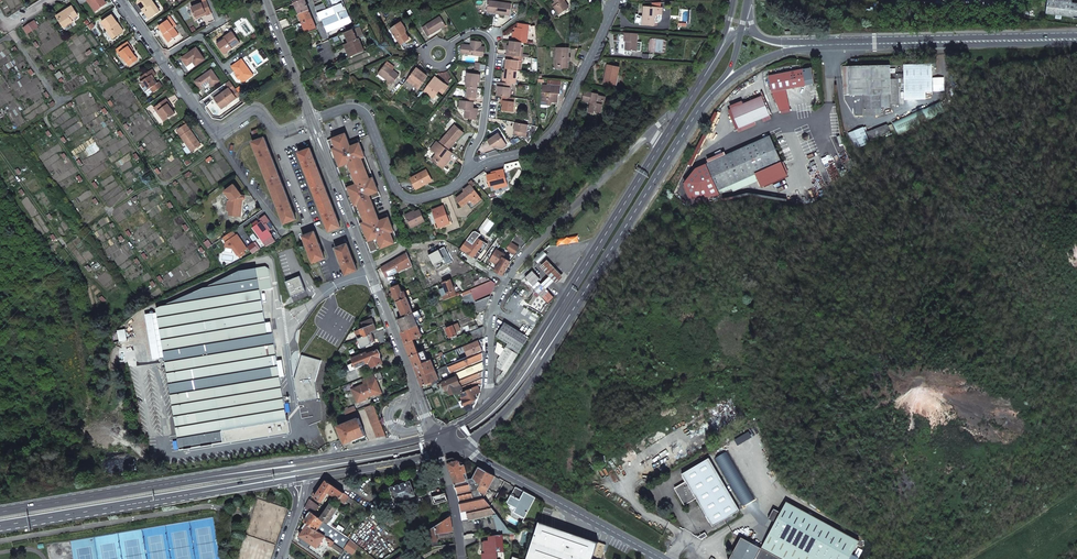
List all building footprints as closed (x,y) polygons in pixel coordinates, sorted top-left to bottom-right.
[(92,4),(94,3),(99,10),(107,4),(104,0),(89,0),(92,4)] [(150,17),(151,17),(160,11),(152,0),(139,0),(138,1),(138,3),(143,10),(145,9),(150,17)] [(295,2),(299,13),(309,9),(305,0),(301,0),(295,2)] [(328,32),(351,23),(342,0),(331,0),(333,7),(327,9),(317,13),(321,21),(323,20),(328,32)] [(559,14),(569,7),(564,0),(554,0),(556,2),(553,4),(559,14)] [(1076,18),(1076,4),(1047,0),(1046,13),(1076,18)] [(195,17),(206,13),(206,14),(207,15),(212,13),(207,1),(203,3),(192,7),(195,17)] [(512,4),(488,1),(487,12),(510,15),(512,4)] [(317,13),(327,9),(324,3),(315,7),(317,13)] [(71,5),(62,11),(56,15),(62,24),(67,21),(67,23),(69,21),(72,20),(71,18),(77,14),(71,5)] [(654,22),(656,8),(644,7),(642,25),(657,26),(657,22),(654,22)] [(309,9),(299,13),(303,22),(313,18),(309,9)] [(103,22),(114,38),(122,32),(116,24),(118,23),(113,15),(103,22)] [(440,17),(426,25),(431,34),(446,26),(440,17)] [(159,26),(164,34),(170,41),(179,35),(173,27),(176,25),(171,18),(159,26)] [(290,25),(287,18),(280,21),(282,27),(282,28),(290,25)] [(303,22),(300,24),(301,27),(303,26),(304,30),(306,29),(307,33),(317,29),(313,18),(303,22)] [(28,33),(38,26),(35,20),(24,28),(28,33)] [(401,22),(391,29),(401,45),(409,39),(406,33),(406,32),(406,31),(406,30),(405,29),(401,22)] [(529,25),(518,23),(517,28),(516,28),(515,32),(515,37),(512,37),(512,41),(521,42),(527,43),(529,25)] [(345,33),(349,43),(359,39),(363,37),(360,27),(354,29),(345,33)] [(225,53),(240,43),(232,32),(225,37),(226,39),(218,44),(225,53)] [(627,42),(626,51),(637,51),(638,34),(624,33),(624,41),(627,42)] [(339,35),(329,40),(332,48),(342,43),(339,35)] [(359,39),(349,43),(345,44),(351,57),(364,52),(359,39)] [(480,41),(471,40),(470,45),(469,46),(462,45),(461,53),(482,56),(484,47),(480,46),(480,41)] [(512,41),(510,41),(509,51),(507,50),(507,55),(517,56),(517,52),(520,52),(521,47),(521,42),(512,41)] [(121,52),(124,58),(129,65),(134,62),(132,59),(136,56),(132,51),(129,47),(131,46),(128,42),(117,50),(119,53),(121,52)] [(197,48),(183,58),(188,66),(190,64),(192,62),(193,62),(196,66),(205,59),(197,48)] [(568,68),(569,48),(557,48),(556,66),(562,66),(562,68),(568,68)] [(507,60),(506,69),(518,70),(519,61),(518,61),(518,56),(517,56),(507,55),(506,59),(507,60)] [(231,66),(243,82),(253,75),(242,59),(231,66)] [(190,64),(188,66),(187,66),(187,67),(189,71),(196,66),(193,62),(192,62),(190,64)] [(932,64),(904,65),(904,73),(890,74),(891,79),(904,79),(904,100),(926,99),(926,92),(932,92),(932,64)] [(379,74),(393,84),(400,75),(393,70),(386,65),(379,74)] [(607,65),(604,82),(615,84),(617,75),(618,75),(619,68),(607,65)] [(845,95),(889,94),(891,94),(891,105),(899,105),(898,79),(891,79),(890,74),(890,65),(844,66),(844,95),(845,95)] [(418,89),(427,76),(416,68),(407,80),(418,89)] [(156,85),(154,82),(156,81),(154,77),(156,75),(153,69),(141,77),(143,81),(141,82),(147,91),(149,90),(151,88),(154,93),(163,87),(160,82),(158,84),(156,85)] [(505,73),(505,78),(503,78),(503,82),(509,83),(511,84),(516,84),(518,70),(506,69),(505,73)] [(211,70),(195,82),(200,89),(209,83),(212,86),(219,81),(211,70)] [(785,90),(805,86),(805,85),(808,84),(810,83),(811,81),(812,79),(812,78),(812,76),(811,74),(810,73),(808,72),(806,71),(804,71),(802,71),(802,70),(768,77),(771,92),(772,92),(779,112),(789,110),(785,90)] [(479,74),(468,73),(466,87),(469,87),(477,88),(479,74)] [(448,87),(435,77),(424,91),(430,95),(432,91),(436,94),(439,91),(442,94),(448,87)] [(499,87),(498,91),(497,96),(503,97),(509,97),(510,88),(508,87),(509,83),(503,82),(498,82),(497,86),(499,87)] [(229,103),(240,95),(235,88),(231,83),(228,85),(229,88),(214,99),(220,108),(228,102),(229,103)] [(551,105),(552,102),(556,103),(557,103),(558,93),(561,94),(561,86),(543,85),(542,101),(548,102),(548,105),(551,105)] [(469,87),(467,97),(466,97),(465,101),(474,102),(475,102),(476,98),(477,98),(479,89),(477,88),(469,87)] [(585,91),(583,101),(591,102),(589,112),(594,113),(595,111),(600,112),(602,104),(601,104),(602,101),(604,102),(606,97),(598,95),(598,94),(585,91)] [(862,108),(875,108),(876,115),(881,115),(881,108),(889,107),(889,94),(845,95),(845,100),(855,116),(862,116),(862,108)] [(504,101),(503,111),(513,112),(514,102),(511,101),(511,98),(509,97),(503,97),(502,101),(504,101)] [(738,128),(769,116),(761,97),(730,109),(738,128)] [(160,111),(166,120),(176,114),(172,108),(169,104),(171,103),(168,99),(155,108),(158,112),(160,111)] [(465,101),(460,100),(459,109),(466,110),(465,116),(468,116),(470,119),(476,120),(477,111),(473,110),(473,108),(474,102),(465,101)] [(158,112),(165,121),(166,120),(160,111),(158,112)] [(197,139),(186,123),(177,130),(187,146),(191,151),(200,145),(196,140),(197,139)] [(513,135),(526,138),(528,125),(515,123),(513,135)] [(448,151),(464,133),(454,125),(438,143),(448,151)] [(346,134),(327,141),(331,150),(333,149),(336,158),(337,158),(337,159),(338,159),(339,159),(342,166),(338,167),(341,176),(342,176),(343,177),(344,178),(344,179),(343,179),(343,180),(346,189),(350,187),(353,194),(352,194),(352,195),(351,196),(351,197),(355,205),(353,206),(356,213),(357,213),(357,214),(358,215),(358,216),(357,217),(360,224),(362,224),(365,232),(366,233),(367,234),(368,234),(371,240),(367,242),(371,253),(398,242),(387,213),(377,217),(370,200),(380,196),(358,139),(349,142),(346,134)] [(496,136),(492,138),(489,141),(492,146),(493,145),(495,147),(497,146),(498,148),(503,149),(508,146),(499,134),(496,136)] [(740,149),(706,164),(696,169),(685,183),(691,198),(720,195),(719,193),(718,190),(730,184),(756,173),(781,163),(781,162),(770,136),(740,149)] [(284,225),(296,220),(264,138),(252,143),(284,225)] [(448,151),(438,143),(436,141),(429,150),(435,155),(430,160),(442,170),(452,159),(450,157),(452,154),(448,151)] [(187,154),(191,151),(187,146),(183,149),(187,154)] [(298,153),(329,232),(340,227),(335,214),(325,188),(315,162),(310,148),(298,153)] [(336,164),(338,167),(342,166),(339,159),(338,159),(337,159),(337,158),(336,158),(333,149),(331,150),(336,164)] [(781,163),(756,173),(759,180),(759,181),(784,170),(781,163)] [(487,175),(490,187),(494,186),(495,189),(508,186),(504,169),(492,172),(492,174),(487,175)] [(411,178),(416,188),(426,183),(427,184),(432,181),(426,170),(411,178)] [(733,191),(759,180),(756,173),(730,184),(733,191)] [(230,215),(241,216),(243,199),(245,199),(244,195),(242,195),(234,184),(225,191),(227,194),(231,200),(230,210),(230,215)] [(457,199),(463,206),(471,200),(475,205),(482,199),(471,185),(467,188),(468,190),(457,199)] [(351,202),(353,206),(355,205),(351,197),(351,196),(352,195),(352,194),(353,194),(350,187),(346,189),(351,202)] [(433,210),(439,227),(450,223),(443,206),(433,210)] [(406,217),(412,228),(425,221),(420,210),(406,217)] [(263,226),(264,225),(262,222),(253,228),(263,242),(272,236),(269,231),(267,232),(263,226)] [(365,239),(367,242),(371,240),(368,234),(367,234),(366,233),(365,232),(362,224),(360,224),(365,239)] [(238,239),(232,231),(222,239),(225,243),(225,248),(233,249),(238,256),(238,255),(240,254),(247,249),(239,238),(238,239)] [(303,236),(313,263),(325,258),(314,232),(303,236)] [(462,249),(477,259),(480,254),(477,251),(484,242),(477,238),(472,244),(467,240),(462,249)] [(248,247),(253,254),(259,250),(254,243),(248,247)] [(507,251),(514,255),(518,247),(511,243),(507,251)] [(336,248),(346,275),(358,271),(347,244),(336,248)] [(497,268),(495,270),(503,275),(510,262),(503,257),(505,255),(496,250),(490,261),(494,263),(493,265),(497,268)] [(384,272),(386,277),(412,265),(407,252),(381,267),(384,272)] [(542,284),(546,289),(554,281),(557,284),(564,277),(547,260),(540,267),(550,276),(542,284)] [(239,271),(157,308),(180,449),(224,442),(289,432),(287,420),(273,333),(256,336),(255,325),(265,323),(260,290),(272,288),(268,266),(239,271)] [(525,278),(533,286),(540,279),(536,275),(533,271),(525,278)] [(285,282),(292,297),(306,291),(300,276),(285,282)] [(486,277),(473,282),(475,285),(489,279),(486,277)] [(453,279),(443,282),(449,298),(456,295),(455,291),(457,290),(453,279)] [(463,302),(465,306),(474,302),(490,296),(495,283),(492,281),(461,293),(465,301),(463,302)] [(395,296),(397,301),(407,297),(405,291),(404,292),(403,289),(401,290),(400,288),(403,287),(401,283),(391,287),(394,294),(392,295),(392,297),(395,296)] [(534,290),(542,298),(549,291),(546,289),(542,284),(541,283),(534,290)] [(474,302),(478,313),(485,311),(486,305),(490,296),(474,302)] [(397,301),(403,317),(413,313),(407,297),(397,301)] [(400,318),(405,331),(417,326),(414,317),(420,315),(419,310),(413,313),(403,317),(400,318)] [(372,319),(364,322),(366,328),(361,330),(364,337),(372,334),(371,332),(376,330),(372,319)] [(498,343),(495,353),(500,356),(497,360),(497,366),(504,370),(507,372),(529,338),(505,322),(496,336),(507,344),(505,347),(504,349),(501,348),(503,346),(498,343)] [(448,339),(449,341),(453,339),(452,337),(457,335),(456,332),(459,330),(458,327),(454,328),(453,325),(446,328),(450,338),(448,339)] [(405,331),(401,332),(404,341),(405,343),(413,340),(421,336),(417,326),(405,331)] [(477,329),(471,332),(474,342),(483,338),(483,327),(477,329)] [(364,337),(358,339),(362,348),(375,342),(372,334),(364,337)] [(409,354),(410,356),(418,353),(413,340),(405,343),(409,354)] [(366,352),(351,358),(355,367),(369,362),(371,368),(382,363),(380,356),(378,349),(366,354),(366,352)] [(418,353),(410,356),(413,365),(414,367),(427,361),(423,351),(418,353)] [(483,351),(447,365),(451,373),(453,374),(454,377),(457,376),(463,392),(482,385),(483,370),(483,351)] [(301,401),(318,398),(315,383),(321,360),(302,355),(299,363),(298,367),(294,381),(296,389),(301,401)] [(418,376),(418,377),(436,370),(431,360),(427,361),(414,367),(418,376)] [(443,375),(444,378),(451,375),(451,373),(447,365),(445,366),(436,370),(438,377),(443,375)] [(438,377),(436,370),(418,377),(422,386),(430,383),(432,385),(439,382),(438,379),(439,379),(438,377)] [(380,372),(374,374),(376,379),(376,380),(383,378),(380,372)] [(382,393),(376,380),(376,379),(374,374),(361,379),(363,384),(368,395),(374,393),(375,396),(382,393)] [(448,387),(451,394),(457,392),(458,394),(462,393),(463,392),(457,376),(454,377),(443,382),(445,388),(448,387)] [(363,384),(351,389),(355,397),(357,403),(364,401),(366,399),(365,396),(368,395),(363,384)] [(461,397),(465,405),(466,409),(467,411),(468,411),(469,412),(470,411),(475,406),(478,399),(481,392),(482,385),(463,392),(462,393),(463,397),(461,397)] [(343,409),(345,415),(356,410),(354,404),(343,409)] [(365,407),(377,438),(386,436),(373,404),(365,407)] [(358,418),(338,426),(344,444),(355,440),(365,435),(358,418)] [(447,459),(454,484),(469,479),(464,463),(453,458),(447,459)] [(709,458),(682,474),(686,481),(682,484),(682,486),(679,487),(679,486),(676,488),(677,490),(676,491),(678,495),(679,493),(685,503),(696,497),(713,526),(739,510),(709,458)] [(479,467),(472,479),(481,484),(487,471),(479,467)] [(487,471),(481,484),(477,489),(484,497),(489,488),(495,476),(494,475),(487,471)] [(508,530),(484,497),(477,489),(481,484),(472,479),(469,479),(454,484),(459,499),(461,513),(466,512),(468,521),(493,515),(498,535),(503,534),(515,533),(508,530)] [(326,480),(314,497),(322,502),(328,493),(339,500),(344,493),(326,480)] [(410,481),(391,488),(396,502),(415,495),(410,481)] [(516,487),(507,503),(516,508),(514,512),(525,518),(536,498),(516,487)] [(344,493),(339,500),(344,504),(349,497),(344,493)] [(446,493),(432,497),(434,505),(448,500),(446,493)] [(310,499),(305,508),(310,511),(314,514),(314,513),(319,506),(310,499)] [(818,558),(849,558),(858,543),(786,502),(781,512),(774,509),(769,518),(775,522),(770,533),(818,558)] [(321,518),(320,519),(323,521),(328,524),(338,508),(337,507),(331,503),(327,509),(323,515),(321,518)] [(310,511),(306,523),(317,530),(323,521),(320,519),(314,514),(310,511)] [(451,516),(428,531),(430,548),(455,544),(454,538),(438,541),(437,534),(450,532),(453,531),(451,516)] [(323,521),(317,530),(325,536),(332,541),(344,549),(351,539),(328,524),(323,521)] [(606,545),(539,522),(526,558),(601,558),(606,545)] [(305,529),(300,536),(303,538),(317,548),(325,536),(317,530),(306,523),(305,523),(306,523),(303,528),(305,529)] [(769,533),(761,549),(742,537),(730,558),(817,558),(769,533)] [(817,558),(818,558),(770,533),(769,533),(817,558)] [(483,558),(496,558),(496,552),(504,551),(503,542),(503,534),(498,535),(489,536),(490,541),(482,542),(483,558)] [(303,538),(300,542),(321,557),(332,541),(325,536),(317,548),(303,538)]
